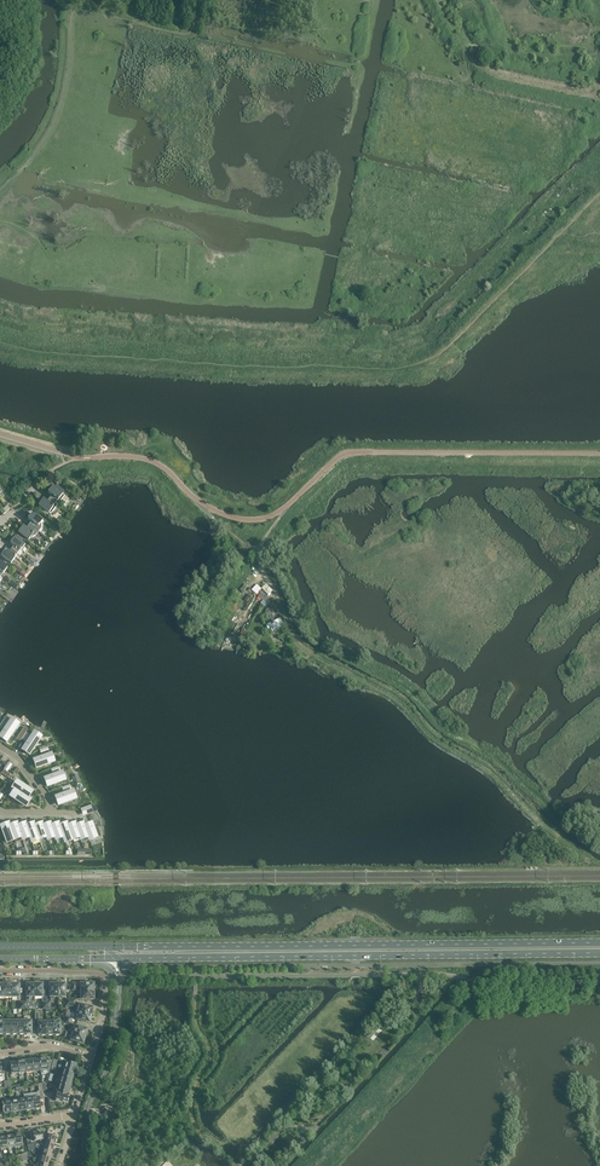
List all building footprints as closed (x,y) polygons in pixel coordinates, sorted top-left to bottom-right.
[(523,176),(521,186),(535,188),(537,179),(523,176)] [(55,503),(57,505),(64,495),(63,494),(65,491),(57,485),(55,488),(53,487),(48,493),(52,496),(49,499),(55,503)] [(65,504),(69,498),(65,495),(61,501),(65,504)] [(56,504),(55,503),(49,499),(47,502),(43,499),(39,506),(44,510),(43,513),(45,514),(47,512),(49,513),(51,514),(57,505),(56,504)] [(38,526),(43,520),(33,513),(28,519),(32,522),(29,525),(38,531),(40,528),(38,526)] [(35,535),(38,531),(29,525),(27,528),(23,526),(18,532),(29,540),(33,534),(35,535)] [(21,550),(25,544),(15,537),(10,543),(14,546),(12,549),(20,555),(23,551),(21,550)] [(17,559),(20,555),(12,549),(9,552),(5,549),(1,556),(11,563),(16,557),(17,559)] [(272,589),(266,583),(261,587),(267,594),(272,589)] [(269,598),(263,592),(259,596),(265,602),(269,598)] [(265,619),(273,612),(270,608),(269,610),(268,609),(266,610),(267,611),(262,616),(265,619)] [(285,626),(281,618),(266,625),(268,629),(271,628),(273,632),(285,626)] [(255,639),(258,634),(255,632),(252,637),(253,637),(250,643),(252,644),(255,639)] [(289,646),(281,639),(279,641),(281,643),(280,646),(283,648),(285,646),(288,648),(289,646)] [(19,724),(12,719),(1,735),(3,737),(1,739),(7,742),(19,724)] [(30,735),(26,732),(22,739),(25,742),(30,735)] [(29,755),(41,737),(34,732),(24,748),(25,749),(24,751),(29,755)] [(37,768),(54,762),(52,754),(36,760),(37,762),(34,762),(37,768)] [(12,765),(9,762),(4,769),(7,772),(12,765)] [(47,787),(65,780),(62,772),(47,778),(47,780),(45,781),(47,787)] [(17,781),(12,788),(15,790),(28,798),(30,795),(28,794),(31,791),(17,781)] [(31,800),(15,790),(10,796),(24,805),(26,802),(28,803),(31,800)] [(58,805),(76,799),(73,791),(58,797),(58,799),(56,799),(58,805)] [(91,805),(80,809),(82,813),(87,811),(90,814),(93,812),(91,805)] [(9,826),(9,825),(7,826),(7,824),(1,826),(7,843),(15,840),(9,826)] [(22,838),(18,826),(18,825),(15,826),(15,824),(9,826),(15,840),(22,838)] [(30,838),(26,826),(26,825),(24,826),(23,824),(18,826),(22,838),(23,840),(30,838)] [(41,840),(34,826),(34,825),(32,826),(32,824),(26,826),(30,838),(32,843),(41,840)] [(48,840),(43,826),(42,825),(40,826),(40,824),(34,826),(41,840),(42,843),(48,840)] [(55,838),(51,826),(51,825),(49,826),(48,824),(43,826),(48,840),(55,838)] [(63,838),(59,826),(59,825),(57,826),(56,824),(51,826),(55,838),(56,840),(63,838)] [(68,826),(67,825),(65,826),(65,824),(59,826),(63,838),(65,843),(73,840),(68,826)] [(80,838),(76,826),(76,825),(74,826),(73,824),(68,826),(73,840),(80,838)] [(88,838),(84,826),(84,825),(82,826),(81,824),(76,826),(80,838),(81,840),(88,838)] [(84,826),(88,838),(89,840),(97,838),(93,826),(92,826),(92,825),(90,826),(90,824),(84,826)] [(95,992),(95,988),(94,988),(94,983),(93,982),(91,982),(90,983),(85,983),(85,984),(76,984),(76,983),(72,983),(72,991),(77,991),(77,988),(80,988),(80,992),(95,992)] [(26,996),(26,1000),(26,1001),(24,1001),(24,1010),(27,1010),(27,1009),(35,1009),(35,1002),(31,1002),(31,1000),(31,998),(35,998),(35,983),(31,983),(31,984),(27,984),(27,996),(26,996)] [(92,1015),(93,1011),(92,1011),(93,1008),(79,1005),(78,1012),(92,1015)] [(91,1019),(92,1015),(78,1012),(76,1019),(90,1022),(90,1019),(91,1019)] [(64,1033),(64,1025),(60,1025),(60,1019),(53,1019),(53,1021),(53,1026),(52,1027),(52,1029),(53,1030),(53,1035),(61,1035),(60,1032),(64,1033)] [(3,1034),(10,1034),(10,1030),(8,1029),(8,1027),(10,1026),(10,1020),(3,1020),(3,1027),(1,1027),(1,1029),(3,1030),(3,1034)] [(10,1034),(17,1034),(17,1030),(16,1029),(15,1027),(17,1026),(17,1020),(10,1020),(10,1026),(8,1027),(8,1029),(10,1030),(10,1034)] [(17,1034),(24,1034),(24,1030),(23,1029),(23,1027),(24,1026),(24,1020),(17,1020),(17,1026),(15,1027),(16,1029),(17,1030),(17,1034)] [(24,1030),(24,1034),(31,1034),(31,1032),(35,1032),(35,1024),(32,1024),(32,1020),(24,1020),(24,1026),(23,1027),(23,1029),(24,1030)] [(46,1035),(53,1035),(53,1030),(52,1029),(52,1027),(53,1026),(53,1021),(46,1021),(46,1026),(44,1027),(44,1029),(46,1030),(46,1035)] [(72,1033),(86,1037),(87,1033),(86,1033),(87,1030),(74,1026),(72,1033)] [(85,1041),(86,1037),(72,1033),(70,1040),(83,1044),(84,1041),(85,1041)] [(39,1059),(40,1071),(48,1070),(48,1069),(47,1058),(46,1058),(45,1058),(42,1058),(42,1059),(39,1059)] [(33,1072),(31,1060),(31,1059),(28,1060),(27,1061),(24,1061),(25,1073),(33,1072)] [(40,1071),(39,1059),(38,1059),(35,1059),(34,1060),(31,1060),(33,1072),(40,1071)] [(58,1068),(61,1060),(58,1059),(57,1060),(54,1059),(52,1067),(56,1068),(56,1067),(58,1068)] [(25,1073),(24,1061),(23,1060),(21,1061),(20,1062),(17,1062),(19,1074),(25,1073)] [(19,1074),(17,1062),(14,1062),(11,1062),(10,1063),(11,1074),(12,1074),(19,1074)] [(63,1070),(74,1073),(76,1072),(76,1070),(75,1069),(77,1065),(73,1063),(72,1064),(65,1062),(63,1070)] [(73,1076),(74,1073),(63,1070),(61,1077),(72,1080),(73,1079),(74,1077),(73,1076)] [(72,1081),(72,1080),(61,1077),(59,1084),(70,1088),(71,1085),(72,1084),(73,1082),(72,1081)] [(39,1109),(40,1108),(39,1100),(44,1099),(42,1091),(43,1091),(42,1084),(38,1084),(39,1091),(38,1092),(39,1096),(31,1097),(33,1109),(36,1108),(37,1109),(39,1109)] [(71,1089),(70,1088),(59,1084),(57,1090),(53,1089),(53,1090),(68,1094),(69,1092),(70,1091),(71,1089)] [(69,1094),(68,1094),(53,1090),(51,1095),(56,1097),(55,1099),(56,1099),(56,1100),(60,1102),(60,1100),(66,1102),(68,1101),(68,1099),(68,1097),(69,1094)] [(27,1111),(30,1110),(30,1109),(33,1109),(31,1097),(24,1098),(26,1110),(27,1111)] [(23,1110),(26,1110),(24,1098),(17,1099),(19,1111),(20,1112),(22,1111),(23,1110)] [(16,1111),(19,1111),(17,1099),(10,1100),(11,1112),(12,1113),(15,1112),(16,1111)] [(8,1112),(11,1112),(10,1100),(2,1101),(3,1102),(4,1113),(5,1114),(8,1113),(8,1112)] [(46,1139),(47,1135),(44,1135),(42,1135),(42,1132),(41,1132),(41,1131),(38,1132),(33,1133),(35,1141),(40,1141),(43,1141),(43,1140),(44,1140),(43,1140),(46,1139)] [(13,1136),(15,1147),(22,1146),(21,1135),(20,1135),(16,1135),(16,1136),(13,1136)] [(45,1142),(54,1145),(56,1137),(56,1136),(52,1135),(52,1136),(47,1135),(46,1139),(45,1142)] [(15,1147),(13,1136),(10,1137),(10,1136),(7,1136),(7,1137),(8,1148),(15,1147)] [(7,1137),(3,1138),(3,1137),(0,1137),(0,1145),(1,1149),(0,1149),(0,1150),(8,1148),(7,1137)] [(52,1152),(54,1145),(45,1142),(43,1149),(52,1152)] [(52,1152),(43,1149),(41,1148),(39,1155),(41,1156),(50,1158),(52,1152)] [(50,1158),(41,1156),(39,1155),(38,1158),(40,1159),(39,1163),(48,1165),(50,1158)]
